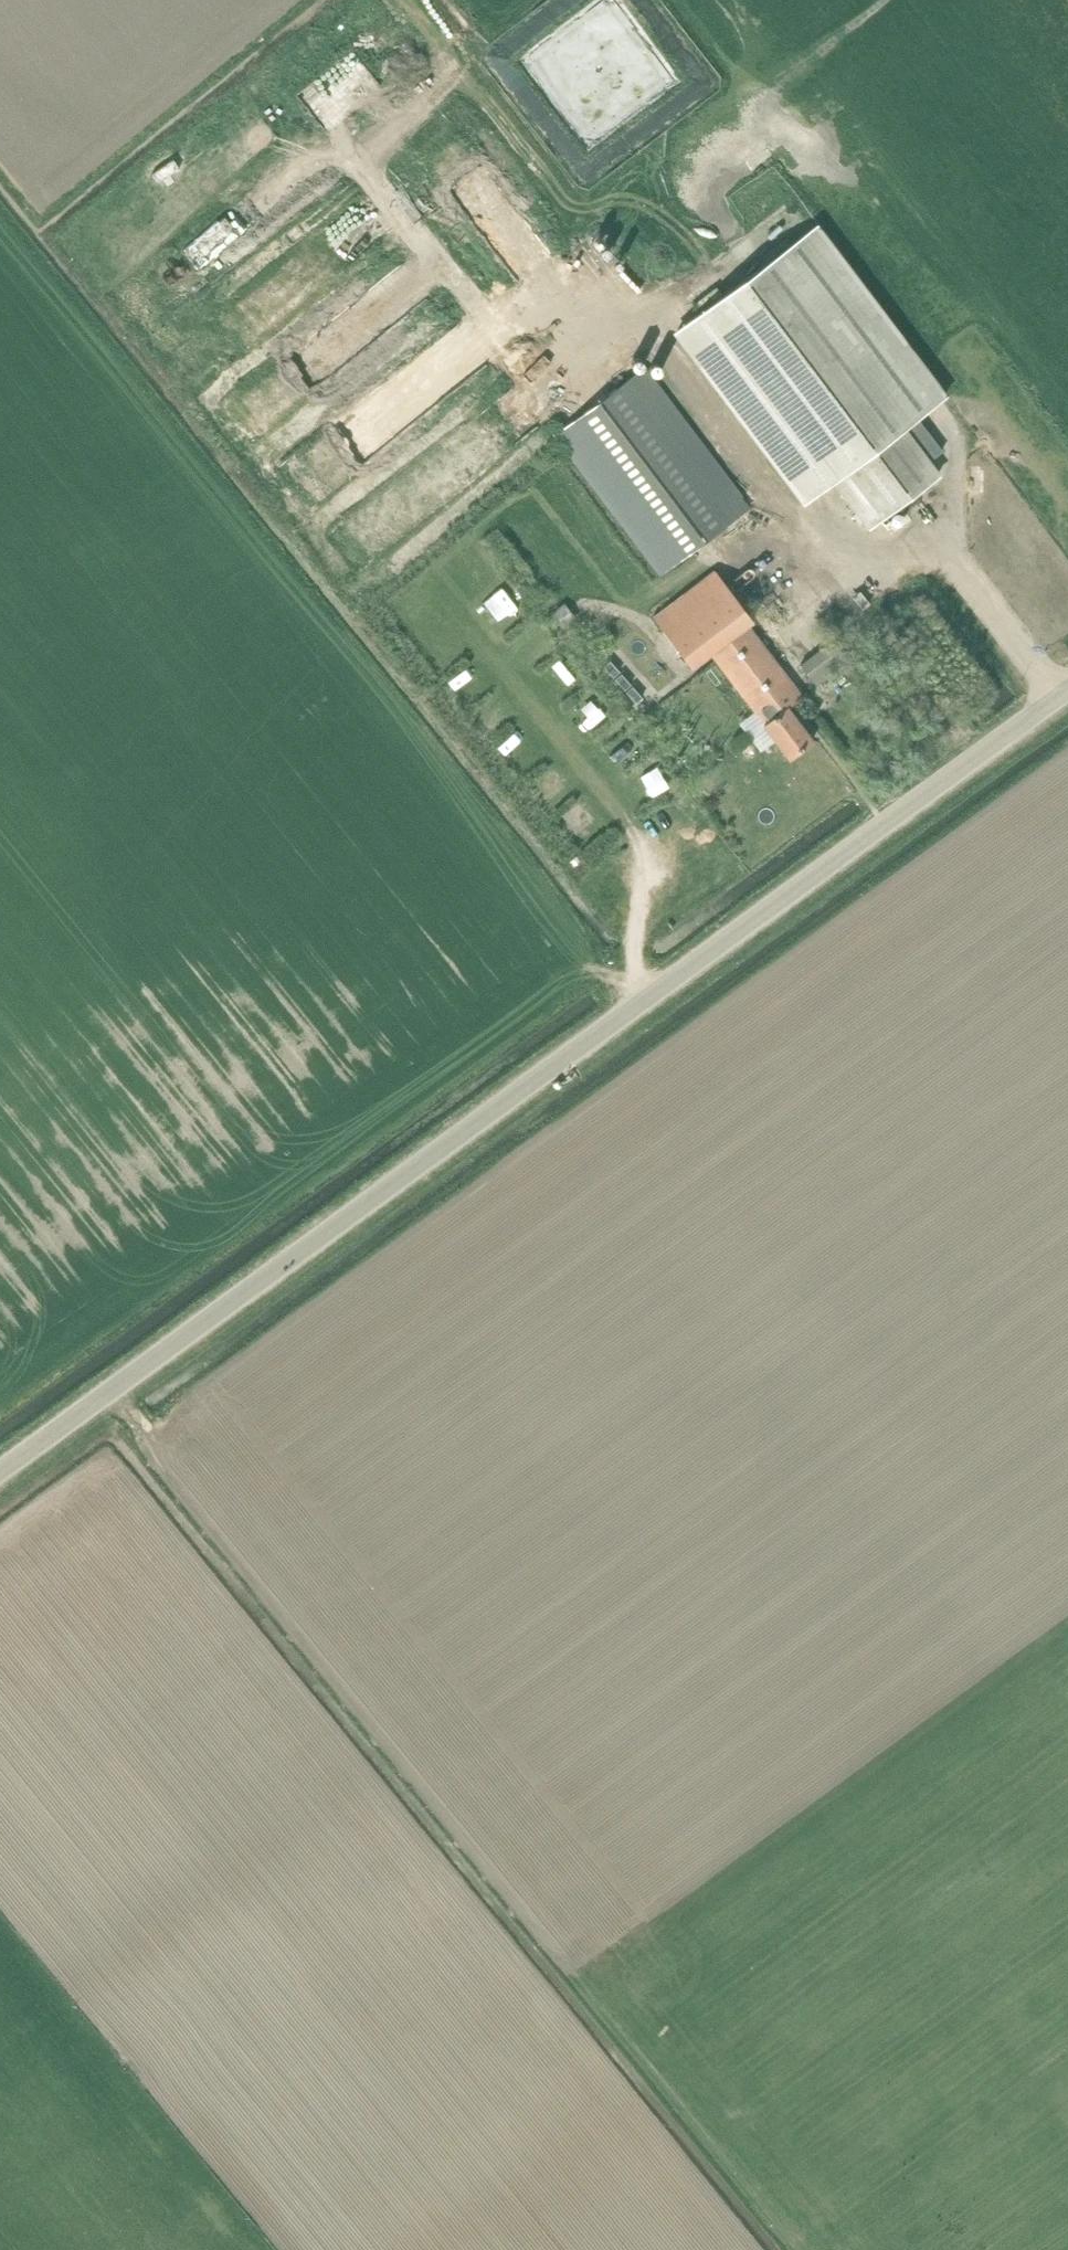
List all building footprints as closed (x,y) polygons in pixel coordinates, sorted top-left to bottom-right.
[(821,236),(685,340),(809,502),(835,483),(871,530),(937,479),(931,472),(925,463),(942,451),(918,419),(921,417),(942,401),(944,399),(821,236)] [(642,366),(554,432),(658,572),(747,506),(642,366)] [(713,652),(767,724),(789,708),(804,696),(750,624),(754,619),(717,571),(655,617),(693,667),(713,652)] [(819,685),(851,661),(834,640),(803,664),(819,685)] [(610,661),(604,666),(614,677),(620,672),(610,661)] [(621,674),(615,679),(625,690),(631,685),(621,674)] [(632,687),(626,692),(636,702),(642,697),(632,687)] [(789,708),(767,724),(793,758),(814,741),(789,708)]
